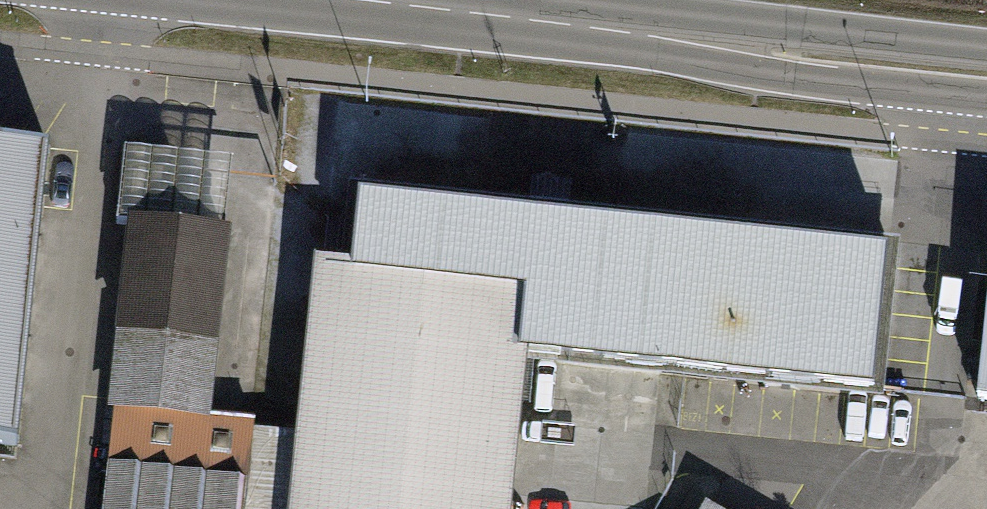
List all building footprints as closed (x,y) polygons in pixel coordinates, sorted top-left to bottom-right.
[(0,141),(0,432),(22,434),(49,145),(0,141)] [(355,197),(349,265),(347,277),(522,294),(515,359),(524,360),(882,395),(896,250),(355,197)] [(101,508),(244,508),(251,434),(252,428),(208,423),(229,238),(127,227),(106,415),(112,416),(101,508)] [(349,265),(319,262),(302,437),(295,508),(509,508),(524,360),(515,359),(522,294),(347,277),(349,265)] [(978,397),(986,398),(986,304),(978,397)] [(251,434),(244,508),(295,508),(302,437),(251,434)]
